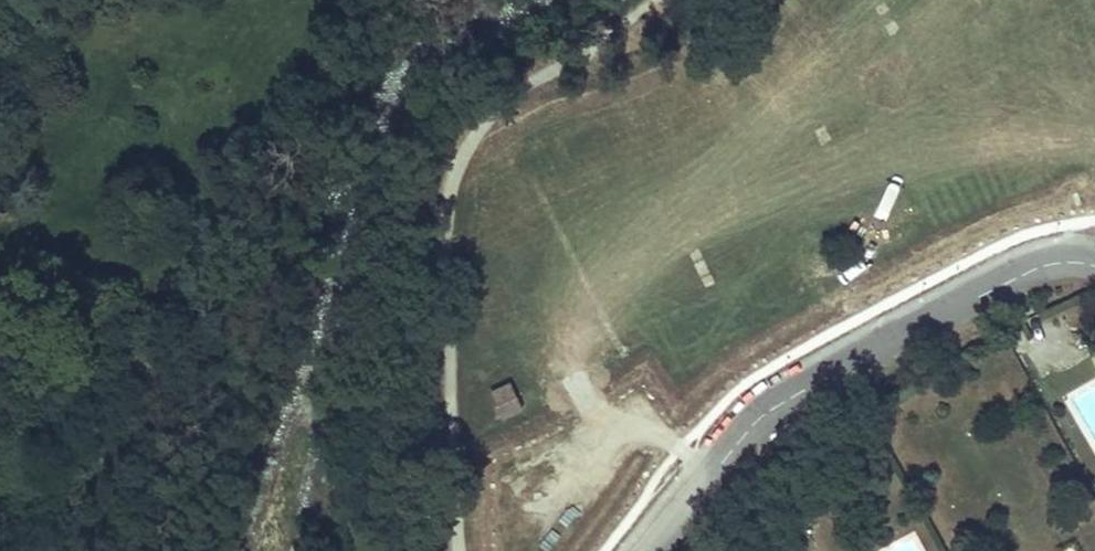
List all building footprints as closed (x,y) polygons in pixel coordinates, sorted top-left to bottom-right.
[(523,411),(511,385),(492,394),(504,420),(523,411)]
